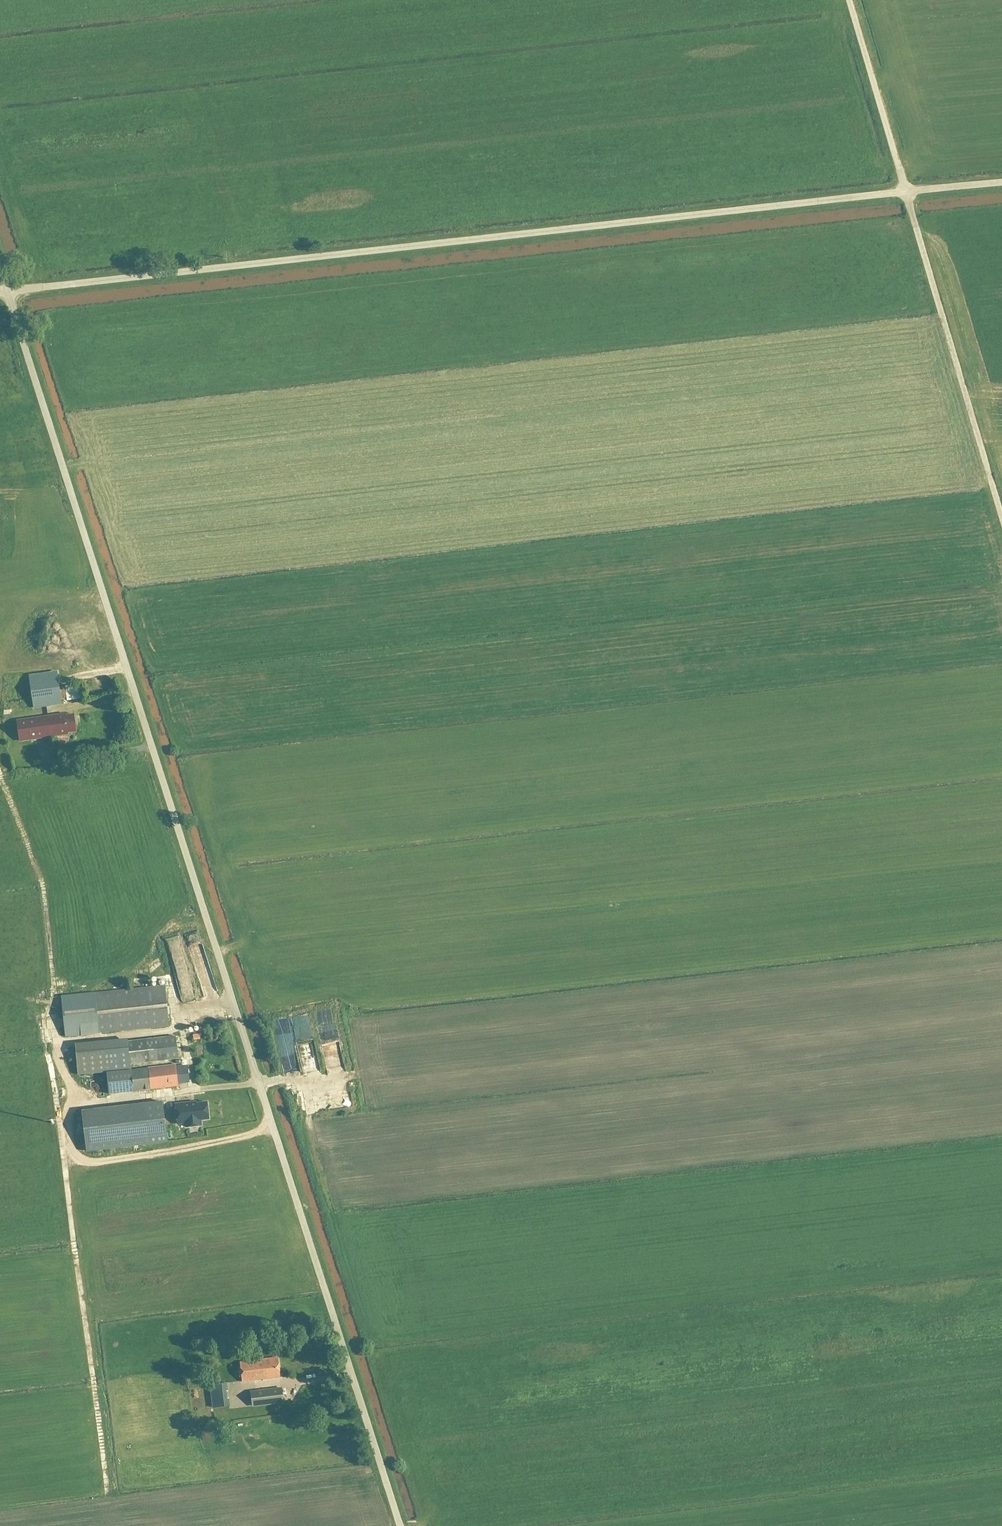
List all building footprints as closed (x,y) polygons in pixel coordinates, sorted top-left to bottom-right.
[(229,254),(243,252),(241,238),(228,239),(229,254)] [(34,709),(62,705),(57,673),(29,677),(34,709)] [(66,687),(68,700),(80,698),(78,685),(66,687)] [(66,716),(65,715),(16,723),(19,742),(43,739),(67,735),(67,733),(77,732),(74,715),(66,716)] [(209,978),(208,955),(194,956),(195,979),(209,978)] [(182,966),(176,968),(178,976),(184,974),(182,966)] [(179,1000),(189,997),(185,977),(175,979),(179,1000)] [(65,1037),(169,1027),(165,987),(62,997),(65,1037)] [(288,1032),(287,1024),(275,1027),(276,1034),(288,1032)] [(308,1026),(292,1029),(301,1077),(306,1076),(305,1072),(317,1069),(308,1026)] [(319,1040),(324,1069),(342,1066),(337,1037),(319,1040)] [(104,1041),(75,1045),(78,1076),(106,1073),(107,1092),(125,1090),(126,1092),(133,1091),(133,1093),(181,1086),(181,1084),(190,1083),(187,1066),(176,1067),(175,1063),(132,1069),(131,1063),(178,1057),(176,1045),(158,1047),(156,1038),(128,1042),(128,1041),(104,1045),(104,1041)] [(291,1039),(280,1040),(283,1058),(294,1057),(291,1039)] [(81,1112),(86,1152),(167,1142),(162,1102),(81,1112)] [(191,1103),(180,1104),(181,1109),(176,1110),(178,1125),(185,1124),(186,1128),(201,1126),(200,1120),(208,1119),(206,1103),(191,1105),(191,1103)] [(241,1383),(280,1378),(277,1357),(238,1362),(241,1383)] [(228,1399),(226,1384),(210,1386),(212,1401),(228,1399)] [(252,1406),(258,1406),(283,1403),(281,1389),(250,1392),(252,1406)]
